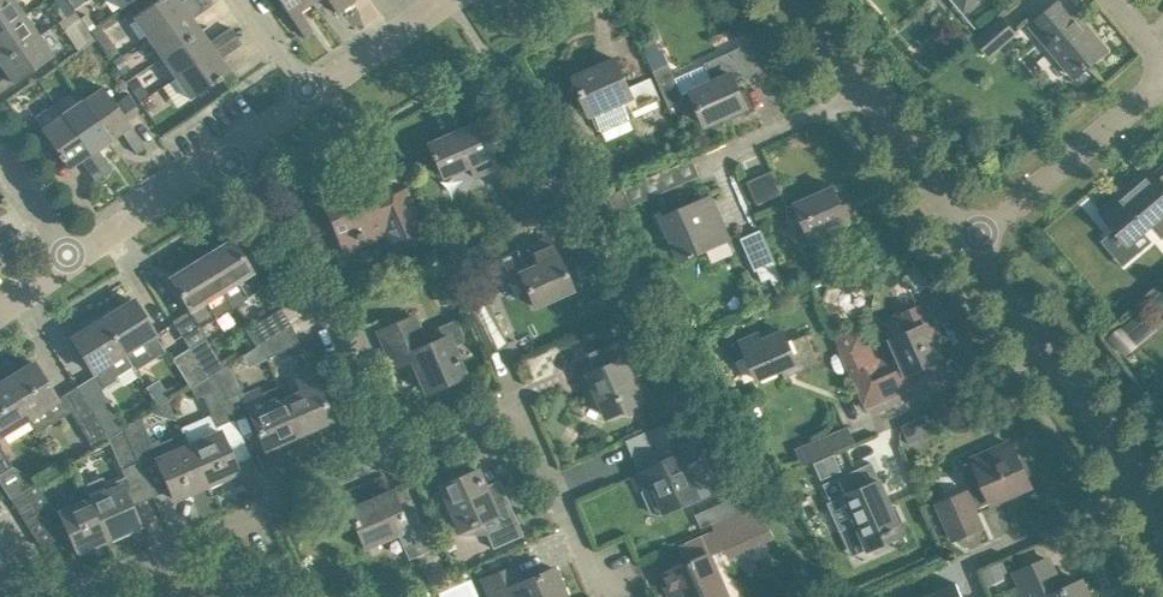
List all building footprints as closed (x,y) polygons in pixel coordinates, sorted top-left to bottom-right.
[(24,14),(15,0),(1,0),(0,1),(0,31),(24,14)] [(59,6),(56,8),(63,19),(74,10),(75,10),(74,9),(73,7),(68,0),(55,0),(59,6)] [(200,0),(182,0),(180,1),(179,0),(131,0),(139,12),(133,16),(147,37),(200,0)] [(200,30),(192,18),(214,3),(212,0),(200,0),(147,37),(161,57),(200,30)] [(311,1),(311,0),(279,0),(304,36),(313,30),(299,9),(311,1)] [(346,7),(341,0),(329,0),(338,13),(346,7)] [(967,10),(978,0),(958,0),(967,10)] [(1065,0),(1061,0),(1032,25),(1076,76),(1107,50),(1065,0)] [(63,19),(59,21),(65,29),(79,49),(85,44),(94,38),(74,10),(63,19)] [(86,13),(80,17),(87,27),(92,22),(86,13)] [(39,34),(24,14),(0,31),(0,61),(39,34)] [(1016,32),(1003,18),(977,40),(989,55),(1016,32)] [(99,24),(90,30),(112,61),(121,55),(99,24)] [(176,77),(236,35),(230,26),(208,42),(200,30),(161,57),(176,77)] [(0,61),(9,73),(0,79),(0,92),(53,55),(39,34),(0,61)] [(176,77),(190,97),(190,98),(215,80),(216,81),(221,78),(220,77),(229,70),(228,69),(228,70),(220,59),(242,43),(236,35),(176,77)] [(657,42),(645,46),(649,57),(654,69),(669,104),(685,98),(683,94),(692,90),(708,125),(747,107),(735,79),(744,75),(733,50),(705,63),(706,65),(677,78),(670,62),(664,48),(660,49),(657,42)] [(121,73),(130,67),(121,55),(112,61),(121,73)] [(630,119),(628,113),(661,99),(652,77),(629,87),(617,58),(575,77),(599,129),(602,131),(630,119)] [(230,70),(220,77),(221,78),(229,89),(238,83),(230,70)] [(136,73),(127,80),(140,98),(149,91),(136,73)] [(83,100),(109,139),(121,130),(137,153),(145,146),(103,86),(83,100)] [(97,147),(109,139),(83,100),(62,114),(104,175),(113,169),(97,147)] [(96,181),(104,175),(62,114),(41,128),(69,168),(70,167),(69,166),(80,159),(96,181)] [(475,175),(497,165),(478,123),(429,144),(433,153),(430,154),(432,158),(435,157),(442,175),(470,163),(475,175)] [(632,207),(701,175),(692,158),(624,190),(632,207)] [(1156,174),(1152,169),(1102,211),(1115,227),(1129,243),(1144,231),(1157,220),(1162,226),(1162,168),(1156,174)] [(772,170),(747,181),(757,203),(782,193),(772,170)] [(370,182),(325,202),(343,243),(382,226),(394,252),(426,237),(404,187),(390,194),(388,189),(376,195),(370,182)] [(835,240),(861,229),(849,201),(842,204),(833,186),(796,202),(811,236),(830,228),(835,240)] [(665,217),(660,219),(668,237),(672,235),(674,239),(683,258),(691,255),(691,256),(696,254),(695,253),(728,238),(710,197),(665,217)] [(542,221),(534,203),(502,217),(510,234),(542,221)] [(783,280),(775,262),(760,229),(741,238),(756,271),(758,270),(763,281),(771,277),(774,284),(783,280)] [(519,271),(534,305),(572,289),(549,237),(530,245),(538,263),(519,271)] [(232,306),(262,288),(232,239),(202,258),(232,306)] [(202,258),(170,277),(200,326),(216,316),(232,306),(202,258)] [(440,269),(426,274),(431,286),(445,280),(440,269)] [(154,333),(134,300),(103,319),(125,354),(134,369),(166,350),(155,332),(154,333)] [(851,332),(837,338),(868,408),(869,407),(868,406),(906,390),(900,376),(924,366),(936,370),(941,358),(943,357),(942,355),(945,346),(936,343),(929,325),(935,322),(926,303),(905,312),(913,330),(891,339),(899,357),(888,362),(875,357),(866,339),(851,332)] [(489,351),(506,344),(488,304),(471,312),(489,351)] [(291,324),(282,309),(281,307),(250,326),(260,343),(291,324)] [(109,363),(125,354),(103,319),(100,315),(86,324),(89,328),(73,338),(93,371),(94,370),(104,387),(119,378),(109,363)] [(464,375),(452,347),(463,342),(464,338),(457,321),(454,320),(438,326),(435,333),(423,338),(413,315),(379,329),(395,365),(412,357),(427,391),(464,375)] [(291,324),(260,343),(266,357),(300,343),(291,324)] [(1122,326),(1109,337),(1126,357),(1139,346),(1122,326)] [(797,372),(819,362),(807,334),(789,342),(784,330),(762,339),(760,333),(742,341),(758,378),(782,368),(783,372),(795,367),(797,372)] [(222,367),(208,344),(205,339),(190,348),(207,376),(213,372),(222,367)] [(609,416),(631,407),(644,401),(626,359),(632,356),(624,339),(576,360),(592,395),(598,393),(609,416)] [(190,348),(172,359),(189,387),(207,376),(190,348)] [(5,379),(28,416),(57,399),(34,361),(5,379)] [(228,362),(222,367),(213,372),(225,398),(241,391),(228,362)] [(284,398),(300,433),(333,419),(310,367),(295,373),(302,390),(284,398)] [(225,398),(213,372),(207,376),(189,387),(194,398),(202,395),(211,416),(230,408),(225,398)] [(150,385),(162,405),(174,398),(162,377),(150,385)] [(28,416),(5,379),(0,382),(0,434),(28,416)] [(250,413),(266,448),(283,441),(285,445),(298,439),(296,435),(300,433),(284,398),(283,399),(277,386),(261,393),(259,389),(243,396),(250,413)] [(125,427),(108,399),(91,409),(107,432),(109,436),(124,427),(125,427)] [(91,409),(74,419),(89,443),(107,432),(91,409)] [(211,416),(181,429),(206,485),(238,471),(220,430),(217,431),(211,416)] [(155,453),(139,417),(125,427),(124,427),(138,460),(155,453)] [(640,471),(648,489),(643,491),(653,511),(657,510),(659,514),(720,487),(705,454),(699,457),(682,417),(649,432),(662,462),(640,471)] [(916,419),(902,425),(909,442),(923,436),(916,419)] [(856,442),(849,425),(796,448),(803,465),(856,442)] [(124,427),(109,436),(106,438),(126,483),(144,476),(138,460),(124,427)] [(181,429),(150,442),(155,453),(157,457),(171,489),(175,498),(206,485),(181,429)] [(972,489),(938,504),(954,539),(983,526),(975,509),(1030,484),(1012,443),(961,465),(972,489)] [(12,465),(0,445),(0,473),(12,465)] [(835,454),(815,463),(822,479),(842,470),(835,454)] [(865,466),(824,484),(832,501),(829,503),(841,530),(858,523),(867,543),(870,549),(871,548),(869,542),(900,528),(906,541),(908,540),(900,523),(904,521),(898,507),(894,508),(889,497),(888,497),(881,480),(873,483),(866,467),(865,466)] [(494,547),(523,534),(504,491),(489,497),(477,469),(439,485),(441,488),(433,491),(430,497),(444,527),(449,529),(457,525),(460,533),(487,533),(494,547)] [(132,506),(122,484),(108,490),(102,477),(86,484),(91,497),(109,537),(140,524),(132,506)] [(10,498),(13,502),(29,526),(43,517),(37,509),(48,502),(35,482),(16,494),(10,498)] [(398,508),(390,490),(348,508),(365,547),(397,533),(404,548),(411,545),(415,556),(433,548),(412,501),(398,508)] [(77,551),(109,537),(91,497),(59,511),(77,551)] [(745,512),(715,524),(717,530),(681,546),(688,563),(662,574),(672,596),(675,596),(685,593),(687,596),(730,596),(711,554),(731,545),(735,553),(776,535),(757,507),(745,512)] [(1001,558),(979,567),(987,582),(1004,575),(1002,570),(1006,568),(1001,558)] [(1016,573),(1027,596),(1090,596),(1082,580),(1063,589),(1049,558),(1016,573)] [(554,567),(522,580),(515,565),(483,579),(491,596),(567,596),(554,567)] [(957,582),(924,596),(964,596),(957,582)]
